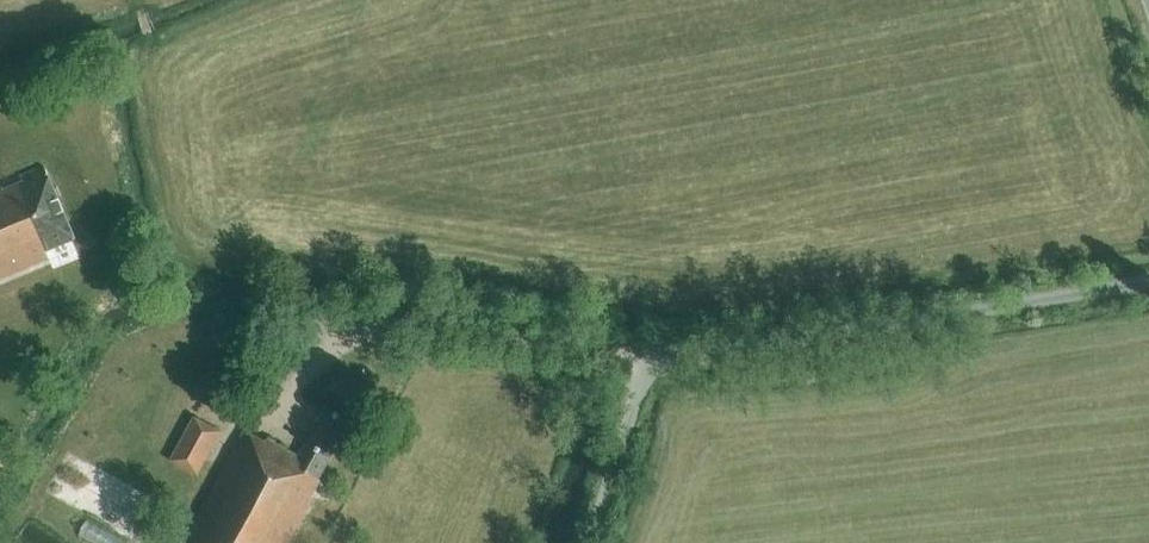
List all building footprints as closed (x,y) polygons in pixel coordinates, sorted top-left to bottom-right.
[(0,187),(0,278),(48,258),(46,251),(75,239),(45,165),(21,175),(22,178),(0,187)] [(315,496),(313,495),(322,479),(320,478),(351,420),(326,407),(300,456),(267,439),(265,442),(245,432),(183,542),(290,542),(315,496)] [(197,475),(221,431),(195,417),(171,460),(197,475)]
